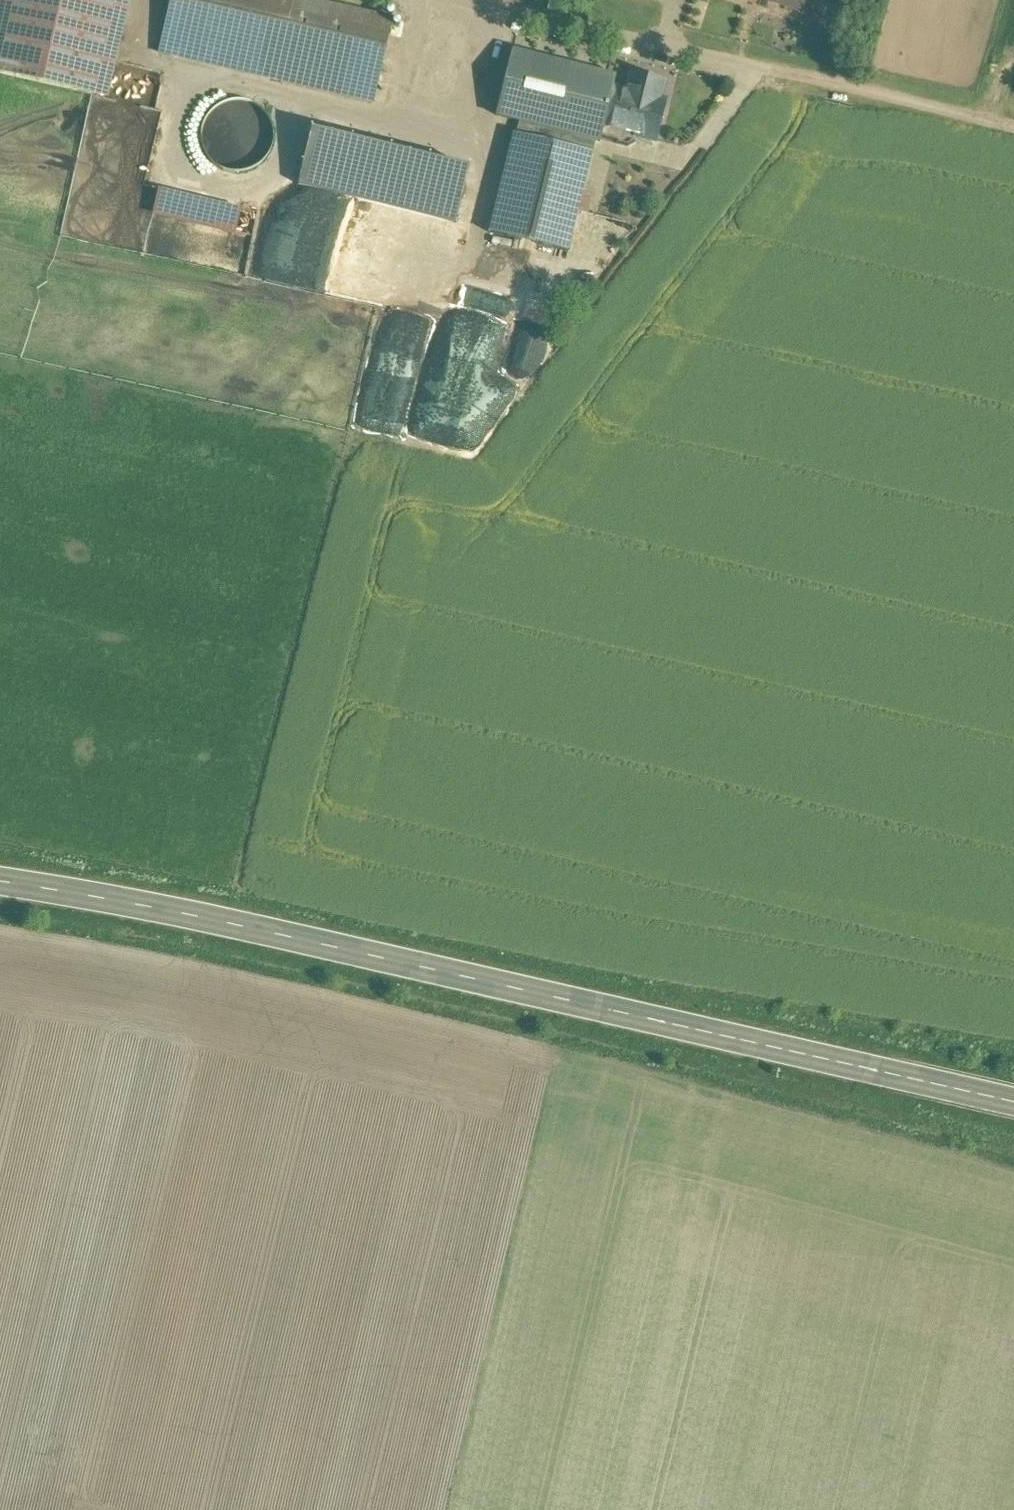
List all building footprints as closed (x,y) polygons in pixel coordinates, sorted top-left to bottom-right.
[(110,103),(134,0),(0,0),(0,77),(110,103)] [(156,59),(372,108),(392,25),(283,0),(171,0),(156,59)] [(756,10),(759,0),(725,0),(756,10)] [(756,10),(804,26),(813,0),(759,0),(756,10)] [(667,86),(628,76),(623,94),(617,92),(619,83),(511,55),(493,123),(600,150),(604,135),(657,149),(668,105),(663,104),(667,86)] [(228,104),(216,109),(207,117),(202,127),(199,139),(200,151),(205,161),(213,170),(224,176),(235,178),(247,176),(258,171),(267,162),(273,150),(274,137),(270,125),(263,115),(253,107),(241,104),(228,104)] [(594,159),(513,140),(489,239),(569,260),(594,159)] [(309,145),(296,194),(456,234),(470,184),(309,145)] [(158,193),(151,221),(235,241),(241,213),(158,193)]
